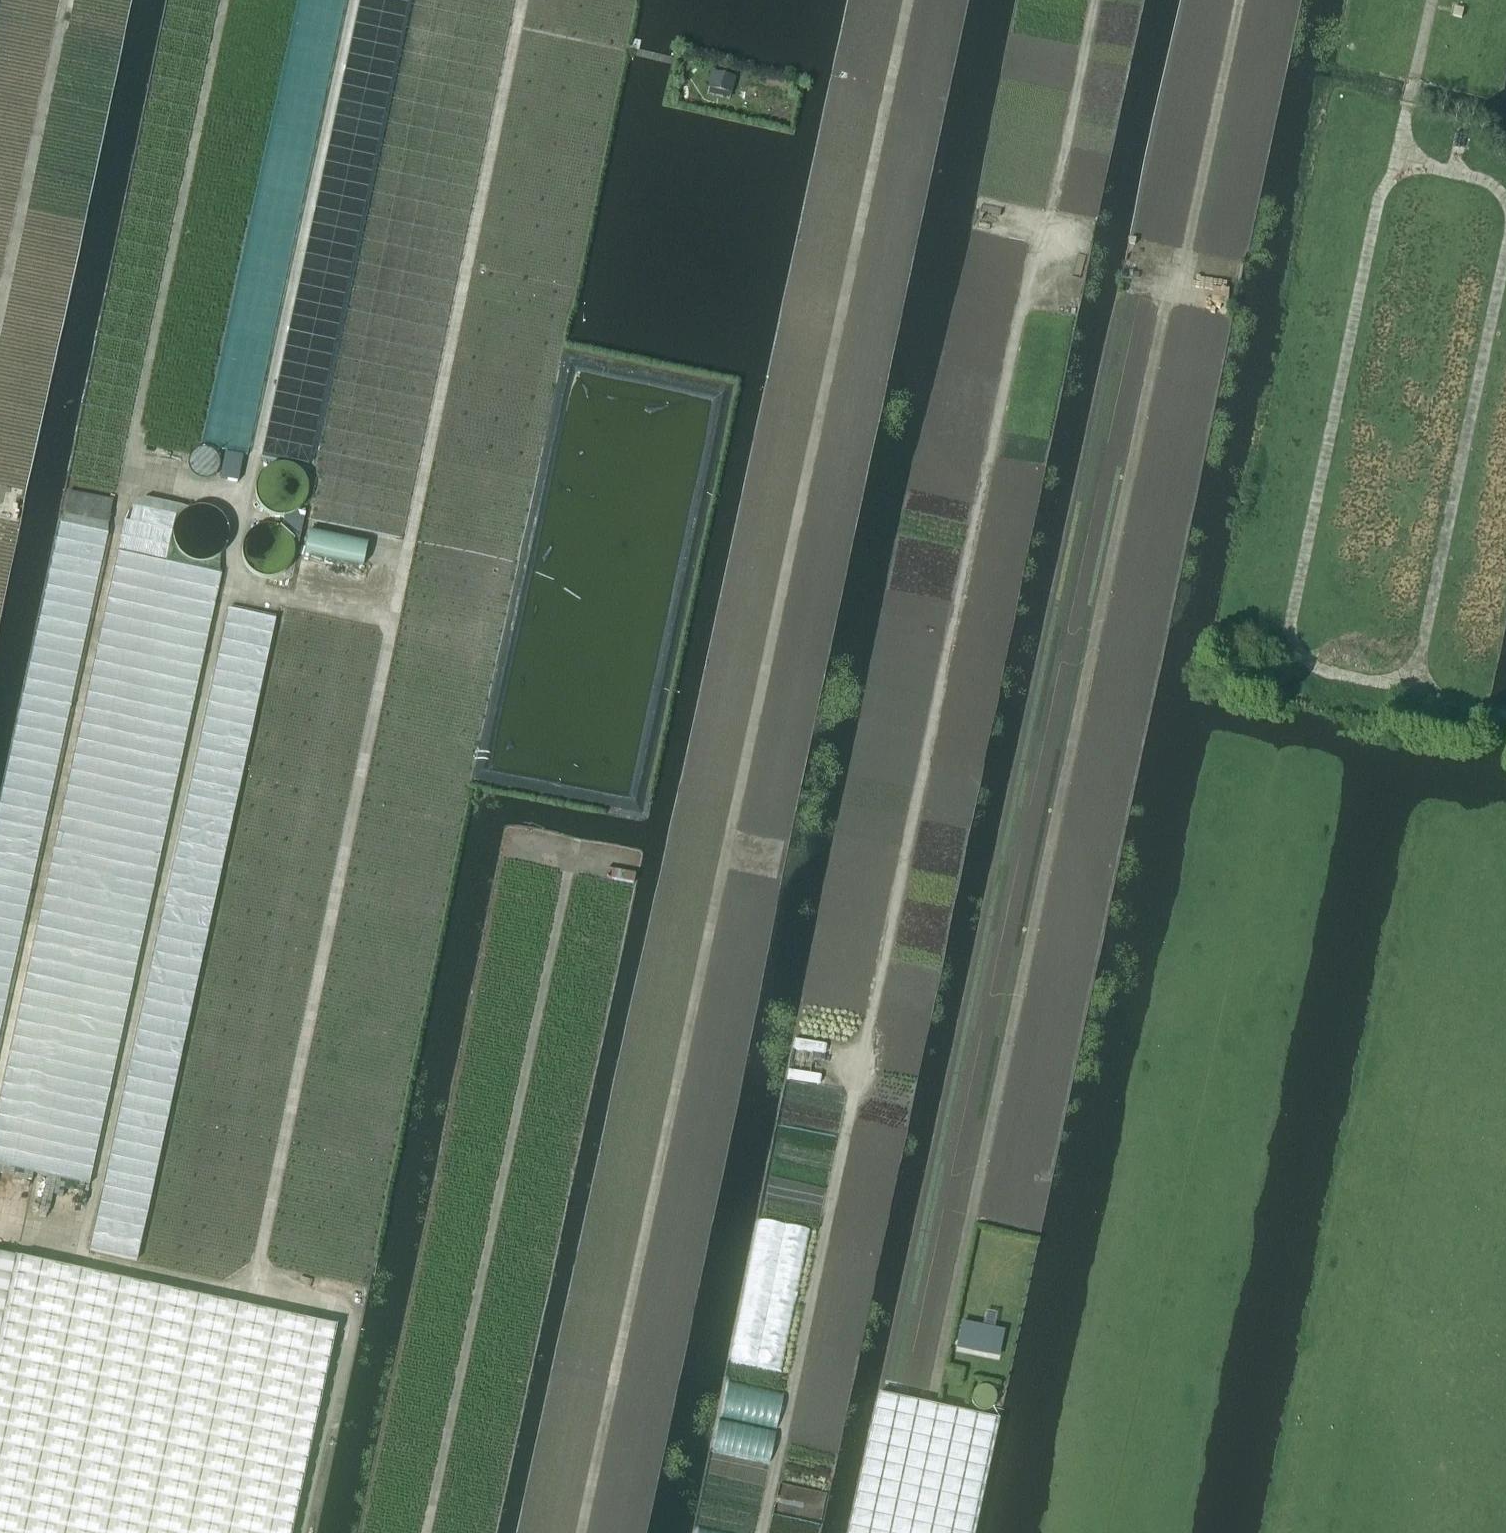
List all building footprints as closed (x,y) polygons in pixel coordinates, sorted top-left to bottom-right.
[(711,72),(705,95),(731,102),(737,79),(711,72)] [(68,492),(63,516),(108,525),(113,500),(68,492)] [(223,537),(224,531),(223,526),(222,521),(220,518),(217,513),(213,510),(208,507),(202,505),(198,504),(193,505),(187,506),(179,511),(175,516),(172,520),(171,525),(170,531),(171,536),(172,541),(174,545),(177,549),(181,553),(186,555),(192,557),(196,558),(202,557),(207,556),(213,553),(216,550),(220,545),(222,541),(223,537)] [(284,518),(281,531),(283,532),(285,534),(287,536),(289,538),(290,540),(292,542),(293,545),(298,546),(304,520),(306,511),(301,509),(299,511),(297,513),(294,515),(292,516),(289,517),(286,518),(284,518)] [(786,1081),(819,1086),(821,1076),(809,1075),(813,1054),(825,1056),(827,1045),(794,1040),(789,1071),(787,1071),(786,1081)] [(335,1327),(168,1291),(21,1258),(0,1254),(0,1532),(290,1532),(335,1327)] [(961,1324),(957,1348),(988,1355),(993,1331),(961,1324)] [(848,1532),(974,1532),(998,1421),(878,1395),(848,1532)]
